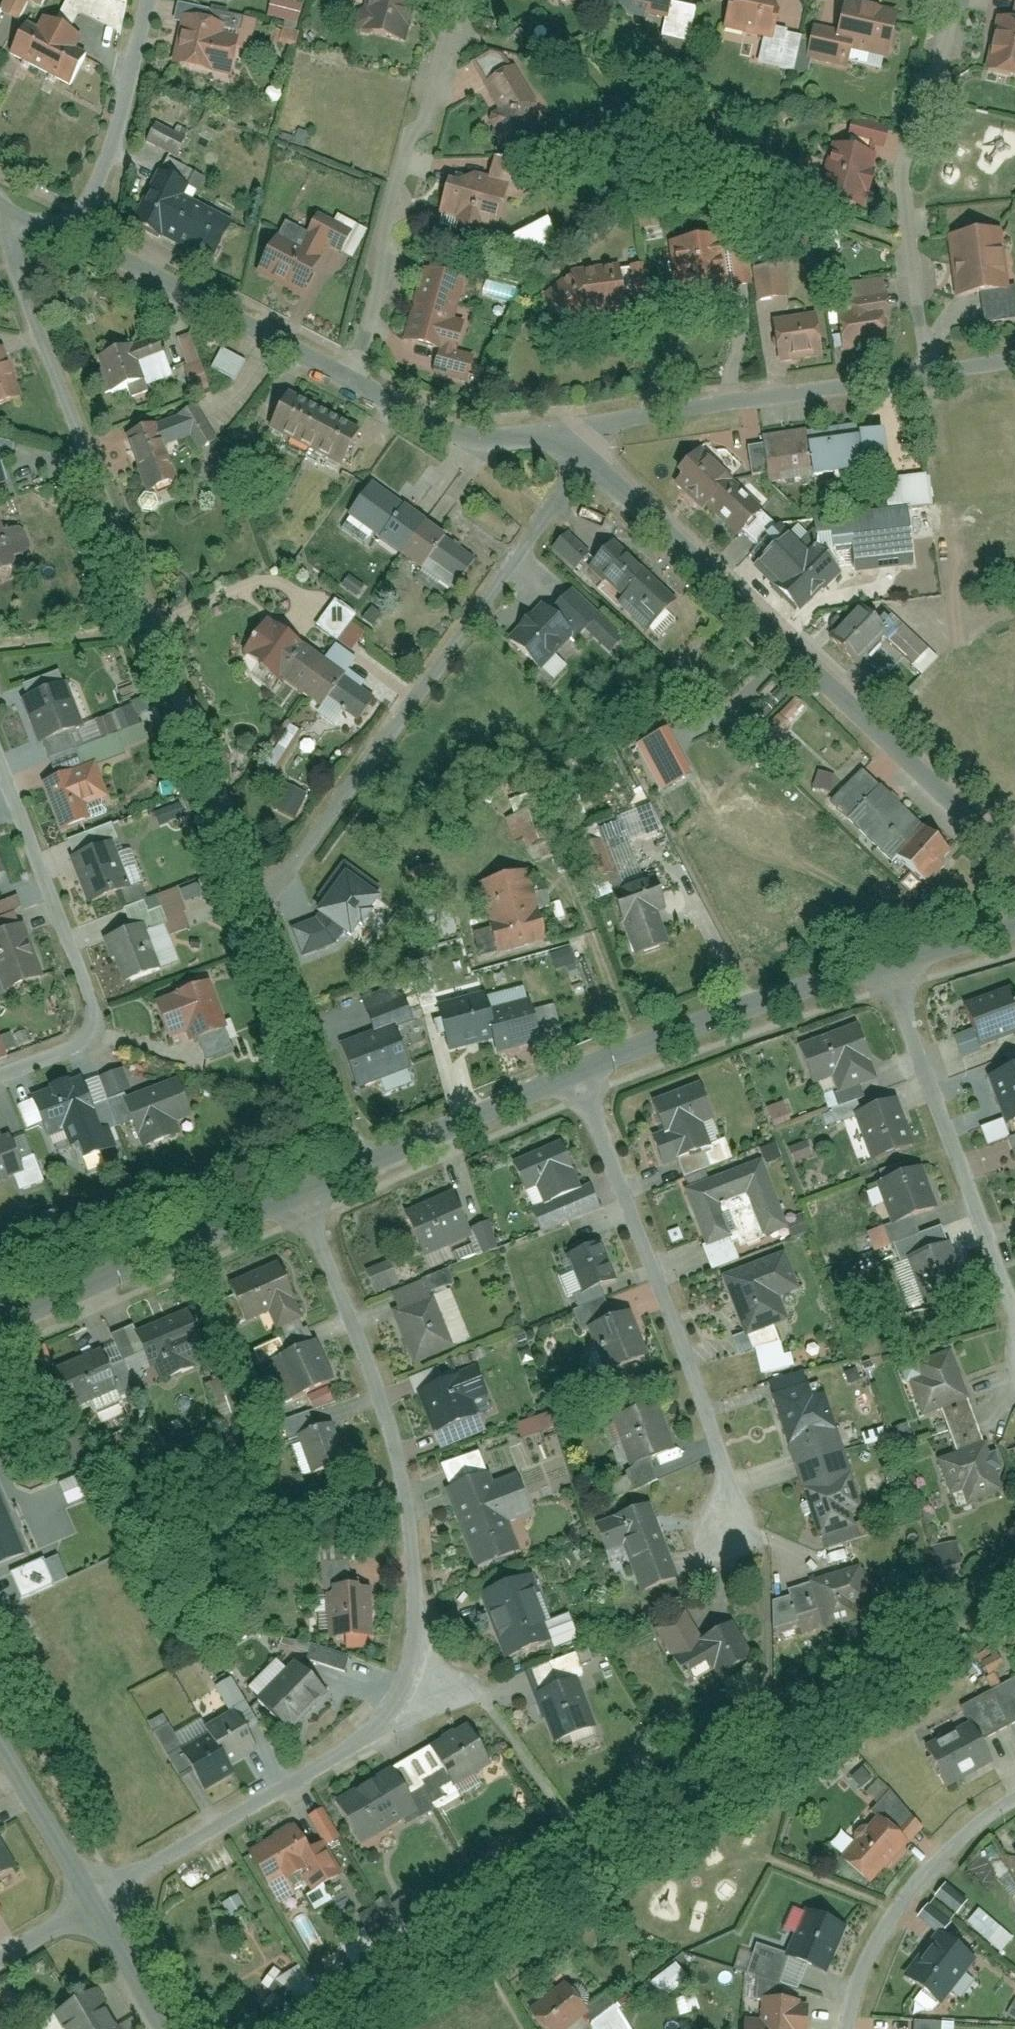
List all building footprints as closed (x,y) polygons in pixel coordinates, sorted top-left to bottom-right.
[(68,92),(88,55),(74,47),(78,38),(70,33),(80,15),(120,35),(127,8),(111,0),(65,0),(57,14),(53,21),(42,15),(36,27),(31,25),(23,20),(3,57),(68,92)] [(225,79),(232,53),(247,57),(256,23),(172,0),(169,0),(163,24),(176,27),(166,63),(225,79)] [(265,16),(296,24),(301,5),(282,0),(270,0),(265,16)] [(334,24),(392,37),(401,0),(340,0),(334,24)] [(603,5),(647,15),(643,31),(672,38),(681,0),(605,0),(603,5)] [(708,24),(748,34),(742,58),(781,68),(791,25),(758,17),(762,0),(714,0),(708,24)] [(791,54),(835,65),(840,46),(876,55),(888,6),(864,0),(830,0),(824,23),(801,17),(791,54)] [(972,68),(1014,78),(1014,0),(1005,0),(1001,17),(985,13),(972,68)] [(502,60),(465,76),(485,105),(472,130),(505,143),(527,94),(502,60)] [(150,110),(137,134),(173,154),(187,131),(150,110)] [(804,194),(844,203),(861,135),(873,138),(877,124),(836,114),(830,139),(817,136),(804,194)] [(472,172),(434,161),(420,209),(445,216),(441,231),(462,237),(468,219),(484,223),(504,152),(480,145),(472,172)] [(161,156),(128,220),(209,261),(234,212),(189,189),(197,174),(161,156)] [(272,216),(245,270),(291,293),(314,247),(340,260),(357,225),(324,209),(320,218),(306,211),(297,228),(272,216)] [(507,263),(555,240),(545,219),(497,242),(507,263)] [(932,226),(940,289),(996,282),(989,220),(932,226)] [(660,301),(717,298),(713,226),(657,229),(660,301)] [(742,228),(728,230),(738,288),(752,285),(742,228)] [(453,376),(460,349),(441,344),(450,312),(440,310),(450,274),(407,262),(385,337),(423,347),(417,366),(453,376)] [(527,295),(557,327),(578,311),(628,307),(625,264),(555,271),(527,295)] [(753,267),(755,301),(788,298),(786,265),(753,267)] [(875,268),(826,270),(829,336),(870,334),(869,306),(877,306),(875,268)] [(758,345),(813,344),(812,302),(758,303),(758,345)] [(194,335),(178,337),(186,385),(201,383),(194,335)] [(128,341),(86,357),(102,399),(144,384),(128,341)] [(19,398),(0,343),(0,404),(19,398)] [(220,348),(209,369),(235,382),(245,361),(220,348)] [(260,431),(298,451),(321,408),(283,388),(260,431)] [(112,436),(142,501),(181,484),(163,444),(183,435),(192,455),(217,444),(196,398),(112,436)] [(298,451),(336,471),(359,428),(321,408),(298,451)] [(856,421),(751,434),(758,484),(868,471),(867,463),(885,461),(881,431),(858,434),(856,421)] [(662,478),(696,509),(727,474),(694,444),(662,478)] [(696,509),(730,539),(761,505),(727,474),(696,509)] [(339,518),(394,554),(417,519),(363,483),(339,518)] [(834,572),(910,562),(902,502),(806,514),(811,551),(831,549),(834,572)] [(23,565),(5,514),(0,516),(0,573),(23,565)] [(394,554),(448,590),(471,555),(417,519),(394,554)] [(822,568),(780,528),(744,566),(785,606),(822,568)] [(573,570),(588,554),(565,531),(549,547),(573,570)] [(679,604),(605,536),(579,564),(605,588),(598,595),(646,639),(679,604)] [(338,641),(354,613),(332,599),(315,628),(338,641)] [(535,601),(499,633),(537,674),(573,642),(535,601)] [(851,669),(886,632),(855,601),(819,639),(851,669)] [(229,653),(284,696),(310,660),(256,618),(229,653)] [(335,715),(348,725),(365,702),(310,660),(284,696),(325,727),(335,715)] [(81,726),(63,680),(10,700),(28,746),(81,726)] [(791,726),(786,721),(802,706),(785,689),(755,719),(748,712),(734,726),(762,755),(791,726)] [(665,727),(634,743),(658,791),(689,775),(665,727)] [(905,889),(940,852),(844,760),(808,798),(905,889)] [(30,783),(49,836),(77,826),(70,808),(98,798),(85,763),(30,783)] [(291,820),(305,795),(285,784),(271,808),(291,820)] [(567,820),(581,815),(575,797),(561,801),(567,820)] [(62,855),(79,907),(129,891),(111,839),(62,855)] [(481,958),(546,940),(528,872),(479,885),(491,930),(475,934),(481,958)] [(341,875),(312,910),(315,917),(291,923),(306,964),(335,952),(346,942),(366,948),(393,910),(341,875)] [(614,912),(628,954),(673,939),(658,897),(614,912)] [(92,937),(109,986),(168,965),(150,916),(92,937)] [(38,979),(19,924),(0,930),(0,992),(38,979)] [(407,963),(418,1003),(434,998),(423,959),(407,963)] [(142,1003),(158,1044),(176,1037),(180,1047),(219,1032),(200,981),(142,1003)] [(958,1003),(972,1047),(1014,1033),(1014,1008),(1008,986),(958,1003)] [(487,1038),(479,1014),(472,991),(428,1005),(443,1052),(487,1038)] [(537,1042),(523,1000),(479,1014),(487,1038),(493,1056),(537,1042)] [(855,1024),(791,1047),(804,1086),(829,1078),(835,1095),(875,1082),(855,1024)] [(390,1027),(339,1047),(355,1089),(406,1070),(390,1027)] [(984,1071),(1001,1126),(1014,1122),(1014,1061),(984,1071)] [(19,1095),(39,1144),(87,1126),(66,1076),(19,1095)] [(113,1101),(131,1151),(168,1137),(165,1127),(184,1120),(169,1080),(113,1101)] [(694,1085),(645,1103),(655,1131),(646,1135),(659,1170),(710,1151),(701,1127),(708,1125),(694,1085)] [(893,1099),(851,1114),(866,1159),(909,1144),(893,1099)] [(771,1125),(789,1122),(786,1103),(767,1106),(771,1125)] [(15,1171),(1,1133),(0,1134),(0,1177),(15,1171)] [(556,1141),(506,1161),(519,1195),(532,1190),(539,1207),(576,1192),(556,1141)] [(793,1163),(810,1155),(805,1144),(788,1151),(793,1163)] [(762,1159),(679,1190),(700,1245),(722,1237),(711,1207),(741,1195),(759,1243),(790,1231),(762,1159)] [(921,1167),(872,1183),(886,1227),(935,1211),(921,1167)] [(448,1195),(400,1214),(418,1258),(466,1239),(448,1195)] [(41,1213),(49,1231),(63,1224),(56,1207),(41,1213)] [(489,1222),(469,1227),(474,1245),(453,1250),(456,1262),(497,1251),(489,1222)] [(598,1238),(561,1252),(578,1296),(614,1282),(598,1238)] [(951,1245),(907,1258),(921,1306),(966,1293),(951,1245)] [(783,1255),(720,1277),(740,1334),(786,1318),(779,1298),(796,1292),(783,1255)] [(282,1261),(234,1282),(249,1318),(274,1307),(297,1297),(282,1261)] [(366,1276),(389,1267),(386,1261),(364,1270),(366,1276)] [(434,1295),(390,1312),(410,1363),(454,1346),(434,1295)] [(274,1307),(282,1326),(305,1316),(297,1297),(274,1307)] [(165,1376),(209,1357),(189,1309),(138,1330),(146,1348),(153,1365),(159,1363),(165,1376)] [(627,1311),(582,1327),(599,1375),(644,1359),(627,1311)] [(136,1325),(117,1333),(126,1357),(146,1348),(138,1330),(136,1325)] [(284,1338),(259,1349),(265,1364),(272,1361),(290,1353),(284,1338)] [(290,1353),(272,1361),(288,1399),(337,1378),(321,1340),(290,1353)] [(950,1347),(916,1358),(923,1382),(909,1386),(919,1417),(967,1402),(950,1347)] [(102,1348),(56,1368),(71,1405),(118,1385),(110,1365),(102,1348)] [(121,1392),(136,1385),(125,1359),(110,1365),(118,1385),(121,1392)] [(471,1367),(411,1390),(427,1434),(488,1411),(471,1367)] [(805,1382),(767,1394),(789,1463),(839,1447),(822,1394),(810,1397),(805,1382)] [(330,1386),(311,1394),(316,1407),(335,1398),(330,1386)] [(653,1402),(608,1420),(627,1467),(672,1448),(653,1402)] [(312,1411),(287,1421),(294,1438),(304,1434),(320,1428),(312,1411)] [(320,1428),(304,1434),(320,1471),(352,1458),(337,1420),(320,1428)] [(997,1493),(982,1444),(938,1458),(949,1496),(963,1492),(966,1502),(997,1493)] [(839,1447),(789,1463),(809,1538),(851,1527),(846,1511),(859,1508),(839,1447)] [(488,1471),(443,1488),(474,1566),(515,1550),(505,1525),(532,1514),(516,1472),(492,1482),(488,1471)] [(56,1483),(66,1504),(88,1494),(78,1473),(56,1483)] [(27,1551),(0,1488),(0,1563),(27,1551)] [(646,1501),(591,1524),(604,1553),(619,1546),(641,1598),(681,1581),(646,1501)] [(46,1554),(12,1570),(23,1595),(58,1580),(46,1554)] [(863,1565),(808,1578),(820,1631),(875,1618),(863,1565)] [(531,1574),(476,1592),(498,1661),(553,1643),(531,1574)] [(374,1586),(331,1588),(334,1634),(376,1631),(374,1586)] [(682,1612),(656,1626),(686,1682),(711,1669),(718,1676),(747,1661),(725,1620),(695,1635),(682,1612)] [(352,1652),(320,1643),(315,1661),(347,1670),(352,1652)] [(299,1661),(262,1696),(293,1728),(329,1692),(299,1661)] [(236,1676),(221,1685),(234,1708),(249,1699),(236,1676)] [(574,1677),(534,1692),(553,1740),(592,1725),(574,1677)] [(259,1747),(238,1711),(210,1727),(214,1734),(230,1763),(259,1747)] [(997,1761),(973,1718),(928,1743),(951,1786),(997,1761)] [(172,1723),(158,1731),(182,1772),(196,1764),(187,1749),(172,1723)] [(463,1725),(427,1746),(449,1784),(485,1764),(463,1725)] [(214,1734),(187,1749),(196,1764),(207,1784),(234,1769),(230,1763),(214,1734)] [(427,1746),(388,1768),(413,1811),(418,1819),(455,1797),(449,1784),(427,1746)] [(388,1768),(329,1801),(354,1845),(413,1811),(388,1768)] [(912,1841),(881,1813),(843,1856),(874,1883),(912,1841)] [(293,1822),(245,1850),(277,1905),(293,1896),(291,1892),(303,1886),(310,1892),(341,1875),(320,1838),(307,1846),(293,1822)] [(17,1866),(0,1836),(0,1876),(17,1866)] [(850,1923),(808,1905),(788,1954),(830,1972),(850,1923)] [(978,1907),(966,1921),(1000,1952),(1013,1939),(978,1907)] [(906,1973),(945,2003),(981,1957),(942,1927),(906,1973)] [(362,1928),(338,1941),(349,1963),(373,1950),(362,1928)] [(675,1962),(649,1982),(662,1999),(688,1979),(675,1962)] [(273,2028),(320,2000),(298,1964),(279,1975),(275,1970),(262,1978),(272,1994),(264,1999),(272,2013),(265,2017),(273,2028)] [(591,2009),(567,1976),(530,2004),(549,2028),(564,2028),(591,2009)] [(59,2013),(69,2028),(124,2028),(100,1989),(59,2013)] [(764,1995),(763,2017),(748,2017),(748,2028),(812,2028),(813,2001),(806,2001),(806,1997),(764,1995)] [(1014,1999),(1007,2015),(1014,2019),(1014,1999)]
